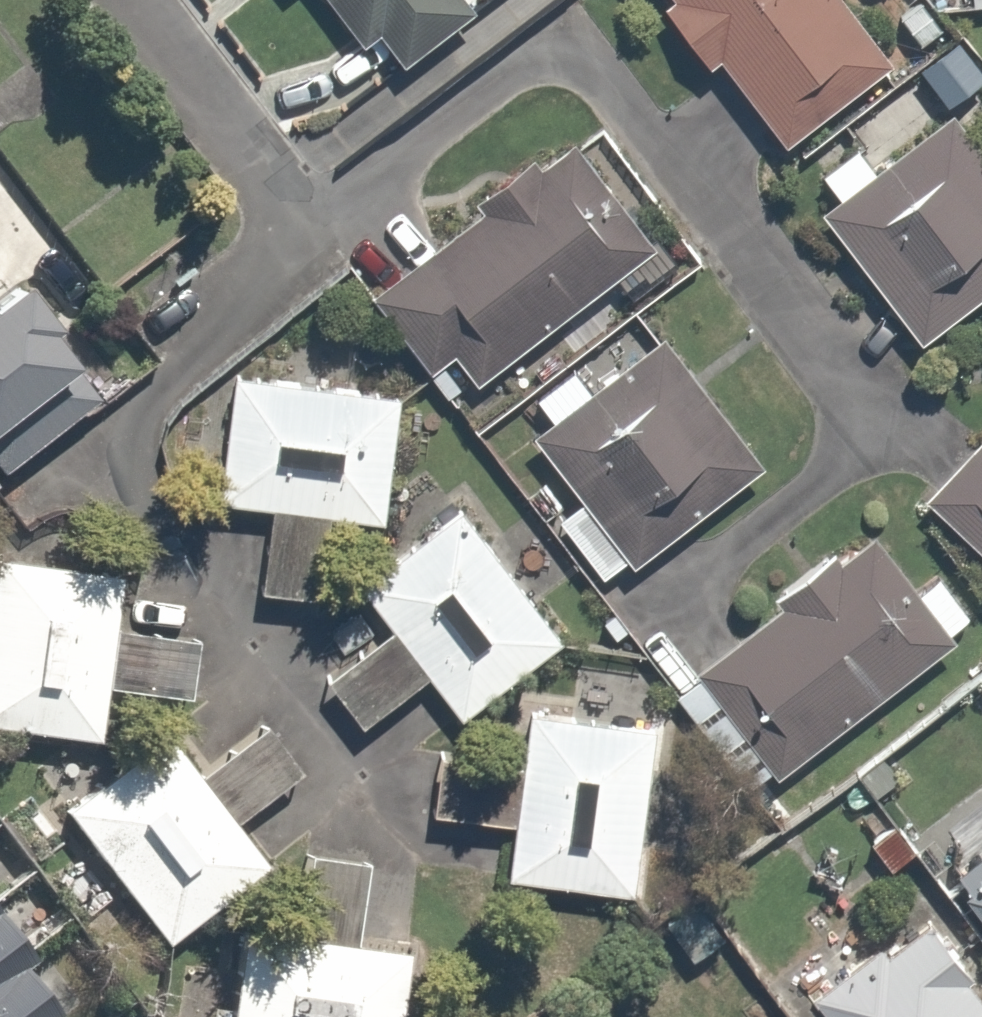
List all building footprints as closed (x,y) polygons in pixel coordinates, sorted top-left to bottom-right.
[(358,48),(374,36),(391,61),(465,8),(460,0),(324,0),(358,48)] [(653,1),(699,66),(715,55),(780,146),(907,55),(868,0),(654,0),(653,1)] [(947,113),(876,167),(854,138),(810,172),(834,204),(822,213),(913,336),(981,284),(981,160),(947,113)] [(645,238),(570,143),(541,166),(528,150),(481,187),(486,193),(363,289),(423,365),(444,348),(467,377),(645,238)] [(102,397),(0,262),(0,473),(102,397)] [(572,355),(504,406),(576,500),(552,518),(596,576),(752,457),(656,330),(590,380),(572,355)] [(263,509),(255,581),(313,588),(321,515),(389,523),(405,385),(229,366),(213,503),(263,509)] [(916,495),(981,557),(981,424),(916,495)] [(563,644),(449,498),(350,579),(385,623),(323,673),(369,729),(428,681),(463,725),(563,644)] [(945,630),(862,521),(689,652),(772,761),(945,630)] [(0,554),(0,728),(102,742),(125,571),(0,554)] [(645,714),(522,705),(518,764),(419,757),(416,809),(513,816),(507,889),(632,898),(645,714)] [(186,713),(162,730),(58,805),(161,948),(285,860),(259,824),(319,781),(266,707),(210,748),(186,713)] [(932,845),(981,918),(981,811),(932,845)] [(304,845),(294,944),(230,937),(221,1016),(397,1016),(406,937),(357,931),(366,852),(304,845)] [(804,988),(829,1016),(981,1016),(981,967),(918,892),(804,988)] [(44,999),(6,950),(17,942),(0,920),(0,1016),(19,1016),(44,999)]
